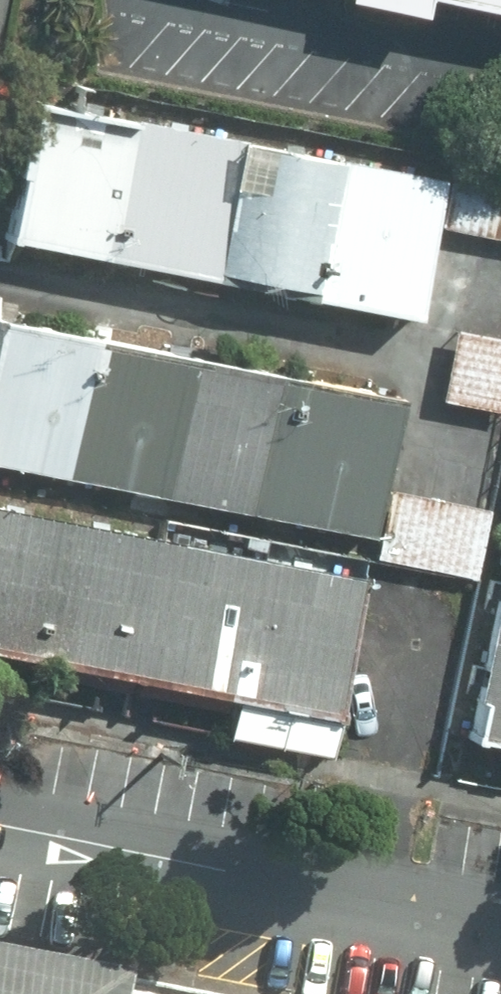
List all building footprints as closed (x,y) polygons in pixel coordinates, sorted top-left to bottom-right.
[(440,174),(42,101),(16,242),(414,315),(440,174)] [(438,225),(500,237),(500,171),(450,162),(446,181),(438,225)] [(0,322),(0,472),(374,540),(401,395),(0,322)] [(442,398),(500,408),(500,336),(455,328),(442,398)] [(491,508),(392,489),(379,554),(479,573),(491,508)] [(0,504),(0,658),(333,719),(361,570),(0,504)] [(466,731),(500,738),(500,555),(466,731)] [(0,962),(0,993),(159,993),(0,962)]
